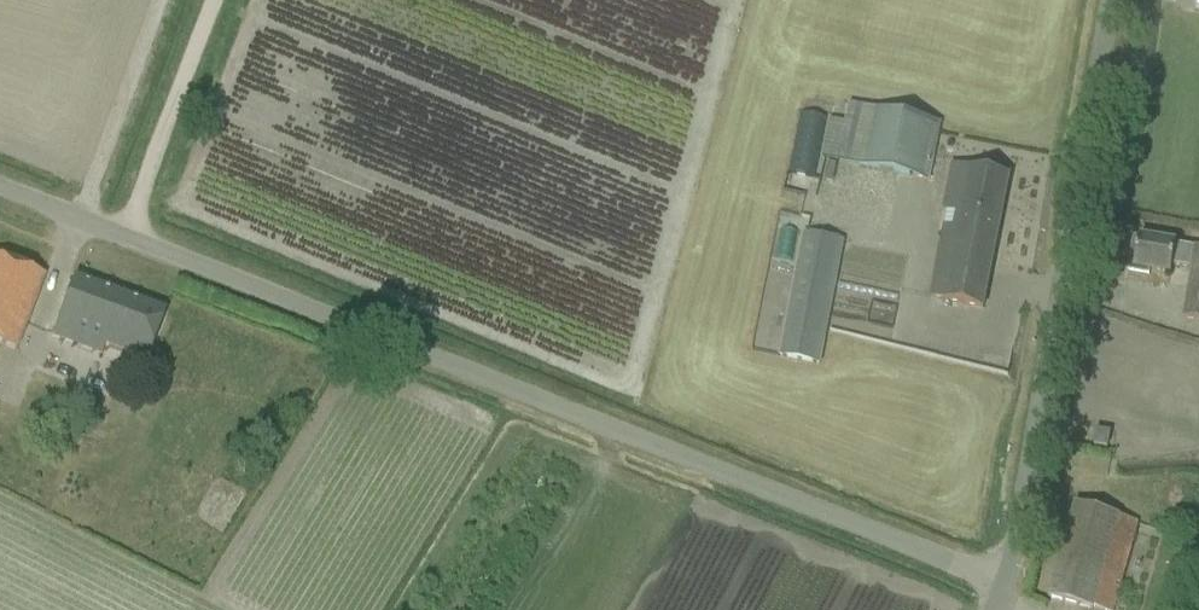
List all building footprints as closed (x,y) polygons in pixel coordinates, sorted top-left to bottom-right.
[(830,119),(822,158),(904,176),(928,181),(939,124),(916,119),(848,105),(845,122),(830,119)] [(943,211),(947,212),(934,278),(930,299),(983,309),(1009,176),(952,165),(943,211)] [(818,365),(823,341),(844,242),(806,234),(785,333),(780,357),(818,365)] [(1149,271),(1171,275),(1172,267),(1192,270),(1183,319),(1198,322),(1198,250),(1174,246),(1174,244),(1162,243),(1139,238),(1136,252),(1131,251),(1128,272),(1149,276),(1149,271)] [(17,348),(36,299),(44,276),(0,260),(0,342),(17,348)] [(143,371),(157,333),(165,311),(74,277),(65,300),(51,337),(143,371)] [(201,444),(222,450),(226,436),(205,430),(201,444)] [(1109,434),(1096,432),(1093,446),(1107,448),(1109,434)] [(201,445),(196,460),(213,467),(219,452),(201,445)] [(1098,512),(1074,505),(1048,598),(1072,604),(1091,609),(1112,609),(1137,523),(1098,512)]
